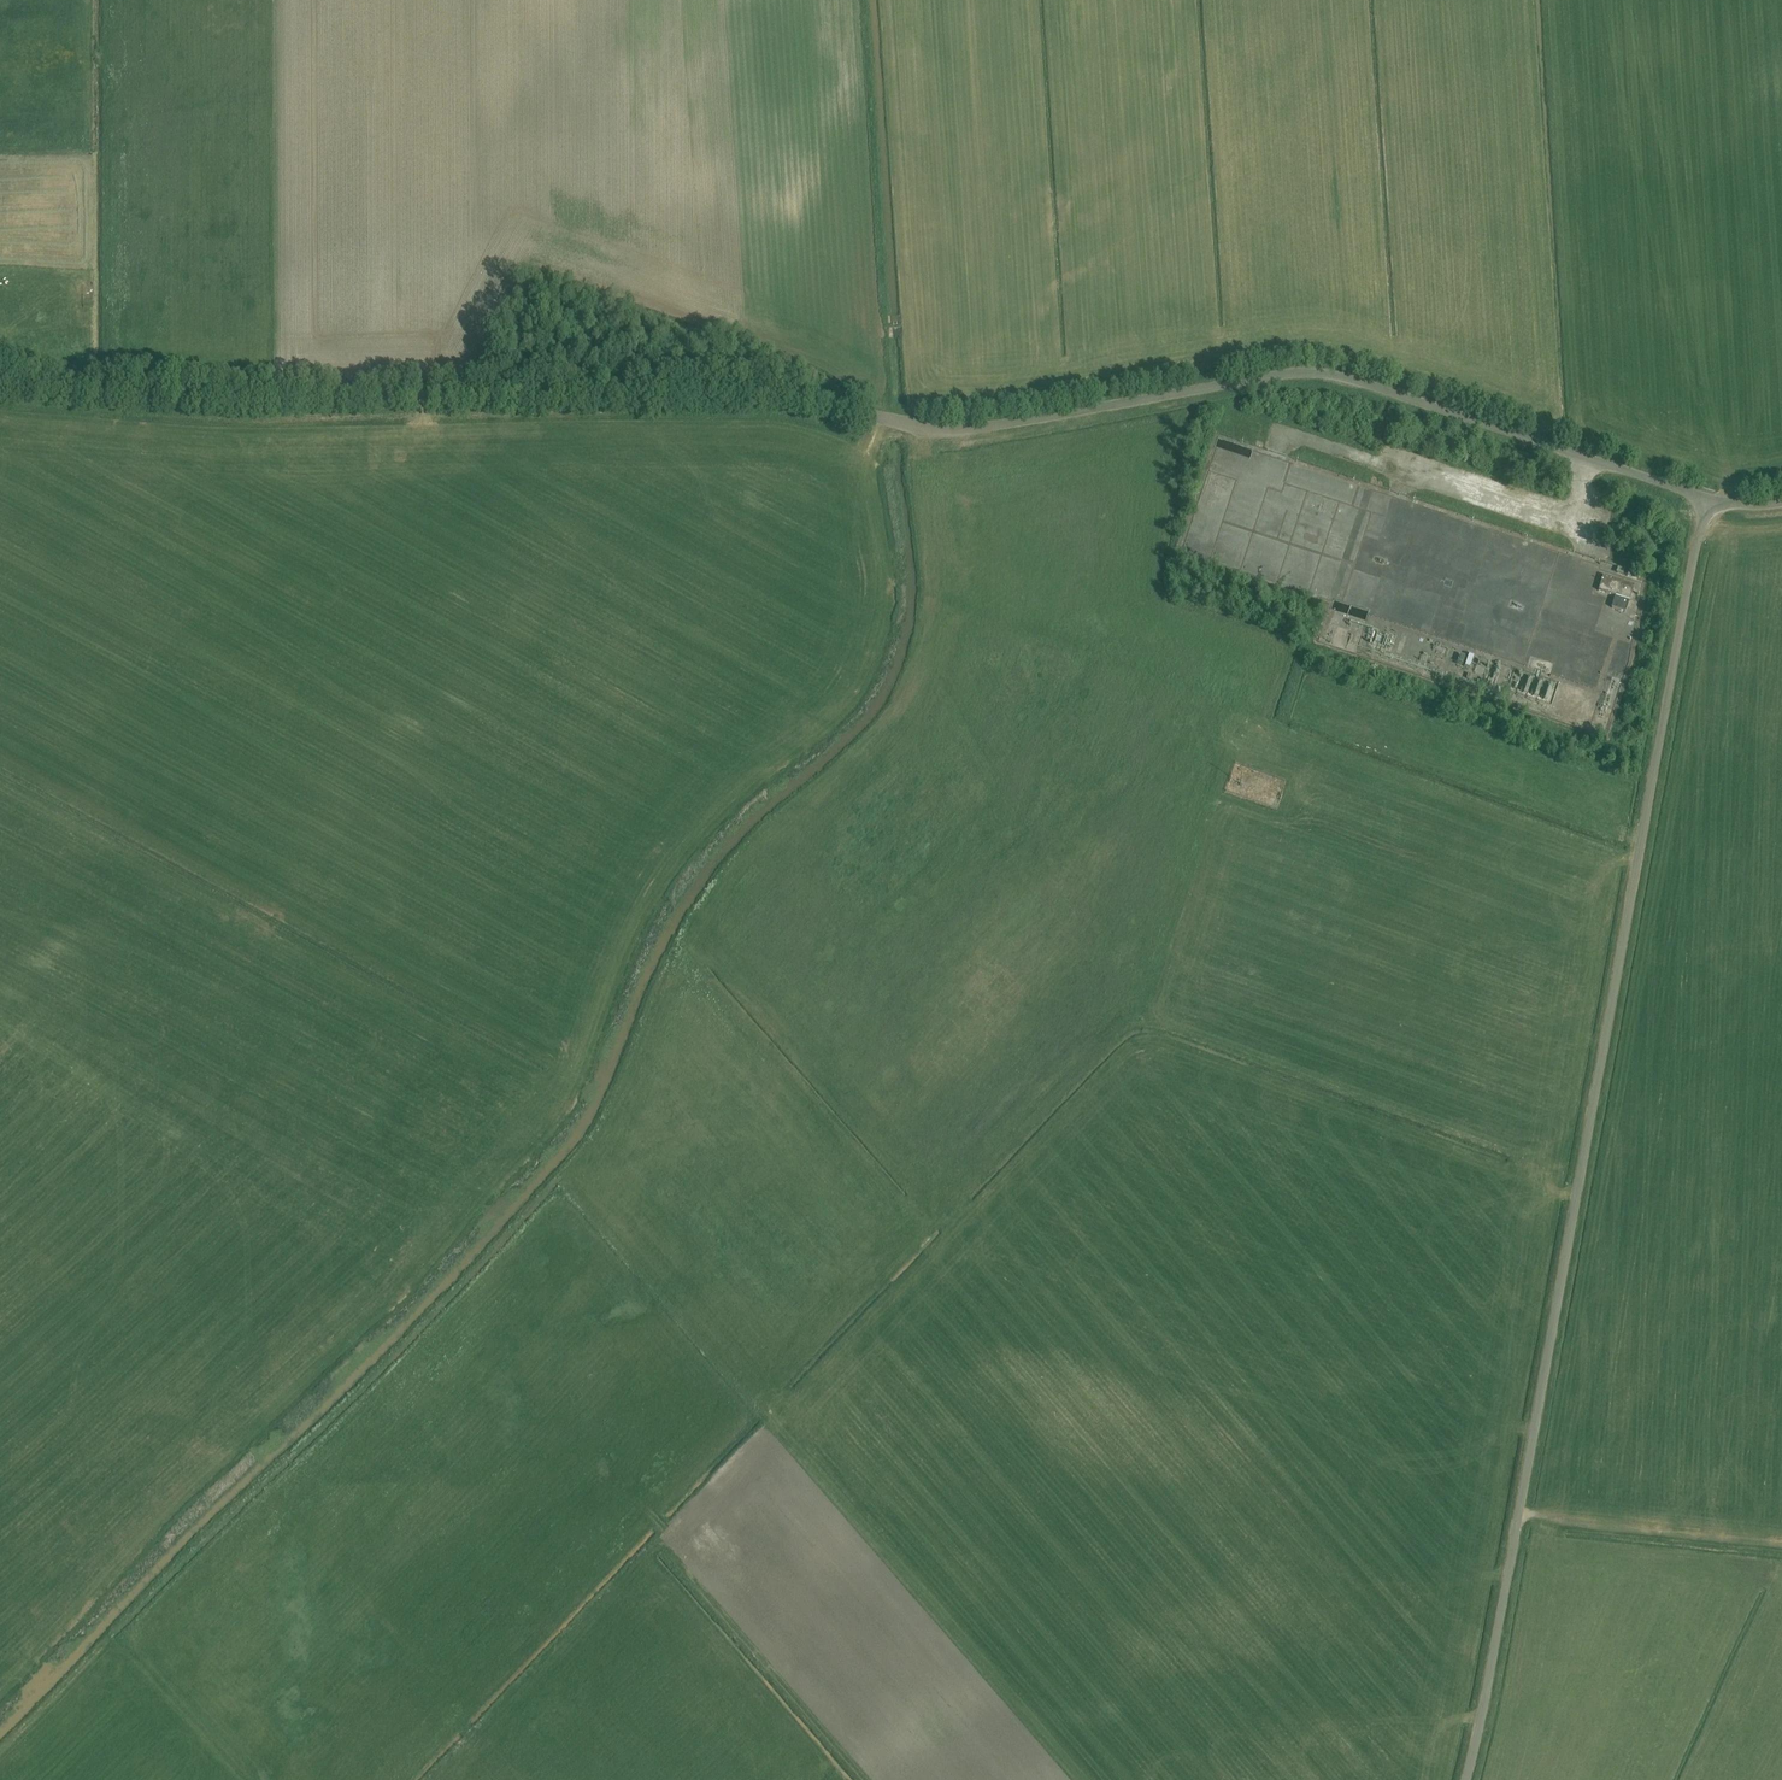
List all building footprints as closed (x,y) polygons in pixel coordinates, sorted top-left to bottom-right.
[(1310,533),(1306,538),(1317,544),(1320,538),(1310,533)] [(1638,574),(1629,570),(1627,576),(1636,579),(1638,574)] [(1634,586),(1603,576),(1598,591),(1616,597),(1612,608),(1626,612),(1634,586)] [(1470,655),(1466,667),(1471,669),(1476,657),(1470,655)]
